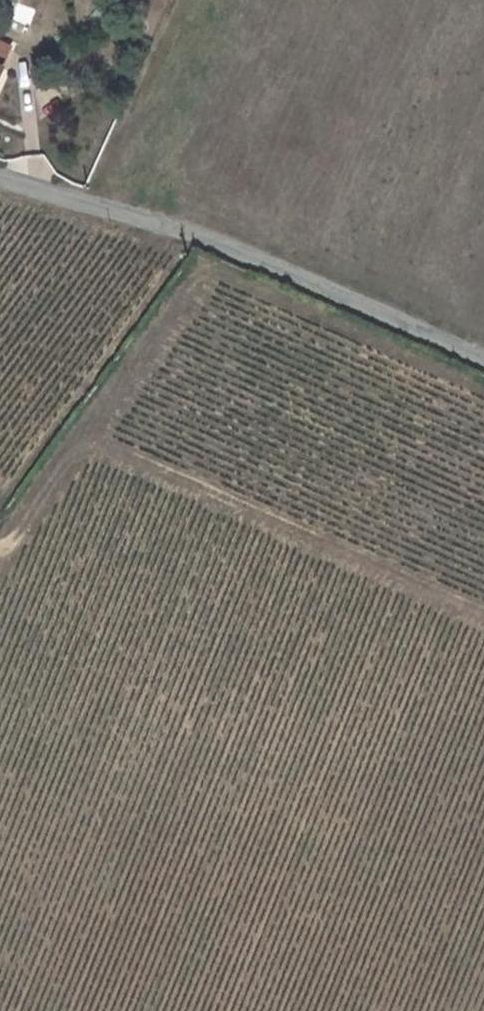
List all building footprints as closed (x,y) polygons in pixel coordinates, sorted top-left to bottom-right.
[(22,14),(27,0),(0,0),(0,7),(22,14)] [(3,79),(10,59),(0,55),(0,93),(6,80),(3,79)]
